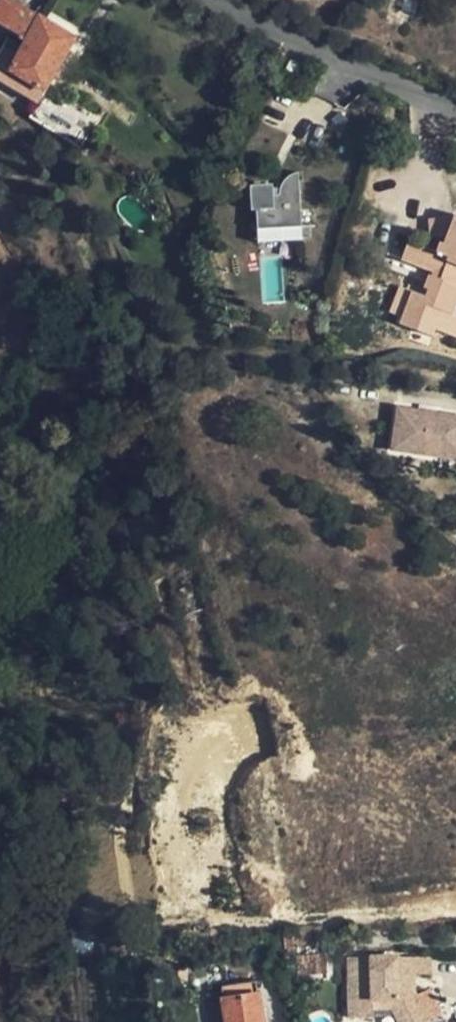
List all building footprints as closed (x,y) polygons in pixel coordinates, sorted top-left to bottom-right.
[(37,104),(76,38),(10,0),(0,0),(0,25),(12,33),(0,53),(0,83),(37,104)] [(257,228),(305,224),(301,176),(253,180),(257,228)] [(259,231),(260,242),(304,237),(303,227),(259,231)] [(454,241),(449,241),(445,249),(417,237),(409,254),(438,267),(431,284),(435,286),(432,293),(421,289),(406,322),(437,334),(440,328),(455,335),(455,236),(454,241)] [(401,406),(394,449),(455,459),(455,415),(401,406)] [(375,1006),(375,1000),(393,1000),(395,1006),(403,1021),(434,1021),(411,976),(435,974),(434,955),(351,956),(351,1004),(352,1019),(375,1019),(375,1006)] [(256,988),(231,991),(228,969),(191,972),(195,995),(220,993),(225,1021),(261,1021),(256,988)]
